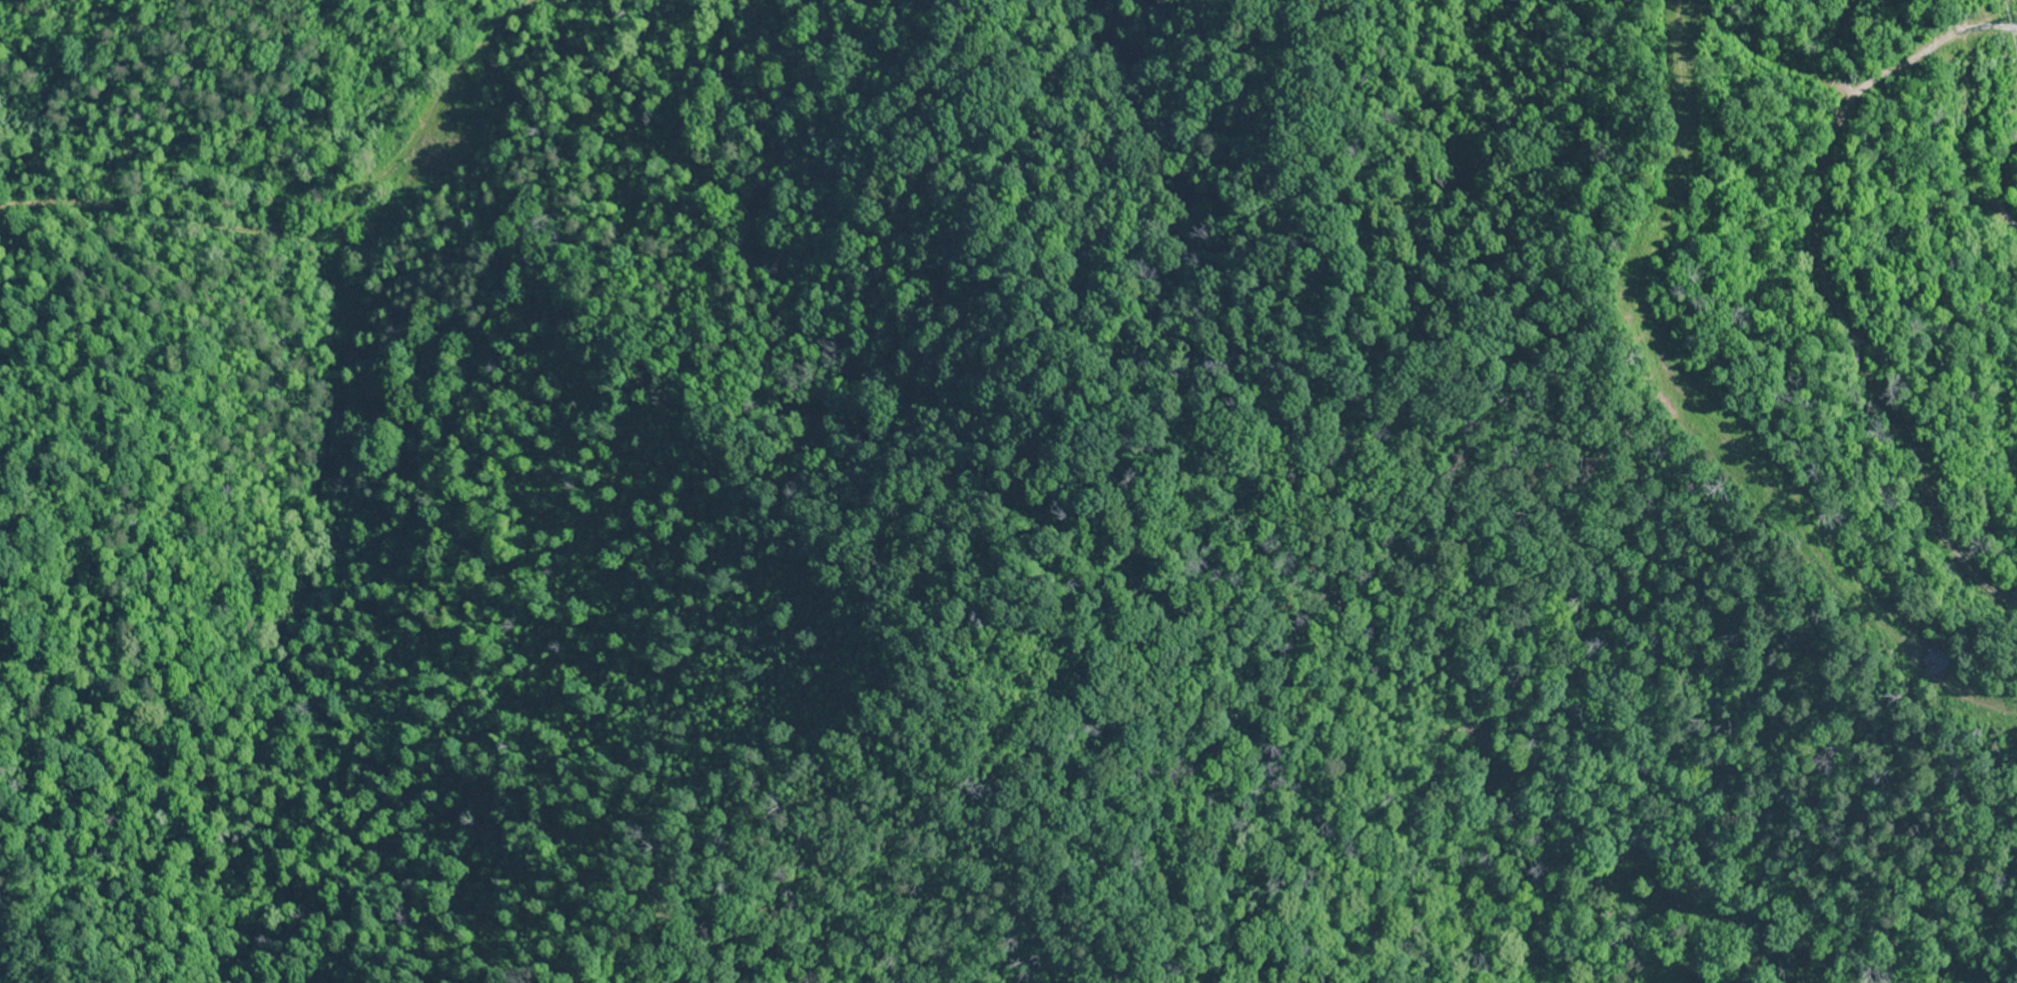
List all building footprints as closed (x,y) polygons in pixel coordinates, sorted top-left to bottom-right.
[(1930,674),(1942,664),(1929,650),(1918,660),(1930,674)]
